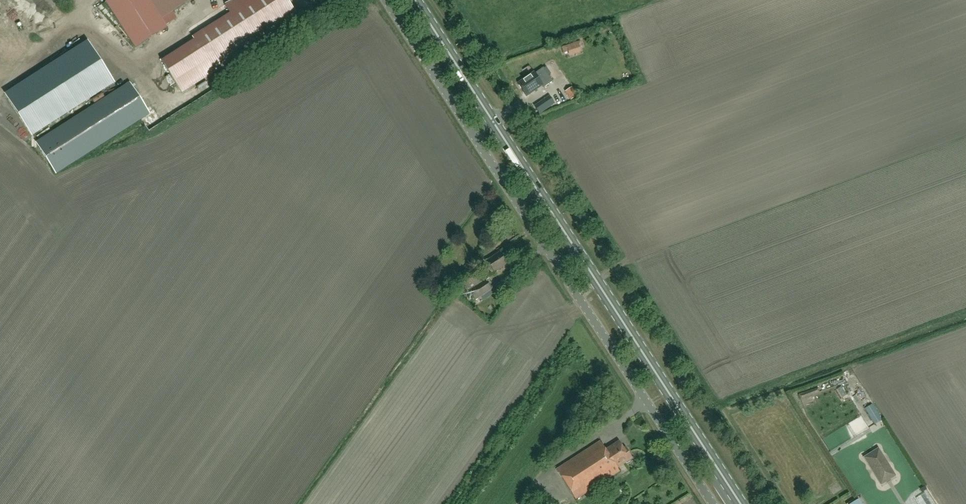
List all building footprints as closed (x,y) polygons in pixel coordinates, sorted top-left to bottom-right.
[(192,0),(106,0),(135,47),(167,27),(162,19),(192,0)] [(232,1),(188,29),(195,40),(162,61),(182,92),(299,17),(288,0),(231,0),(232,1)] [(564,53),(569,51),(570,54),(581,50),(580,47),(582,47),(580,42),(562,48),(564,53)] [(553,80),(566,71),(557,58),(544,67),(535,73),(534,72),(518,83),(526,96),(542,85),(544,87),(553,81),(553,80)] [(56,173),(149,114),(129,83),(37,143),(56,173)] [(494,273),(507,264),(499,253),(486,261),(487,262),(481,266),(484,271),(489,269),(492,274),(493,273),(494,273)] [(475,300),(491,290),(485,281),(477,286),(471,277),(463,282),(475,300)] [(799,396),(801,399),(820,392),(818,389),(799,396)] [(882,420),(872,405),(865,409),(875,425),(882,420)] [(617,468),(625,463),(627,464),(631,462),(631,460),(632,459),(625,448),(624,449),(619,442),(606,450),(600,441),(556,469),(576,500),(619,472),(617,468)] [(881,485),(896,476),(879,449),(864,458),(881,485)] [(934,503),(928,490),(916,496),(920,503),(934,503)]
